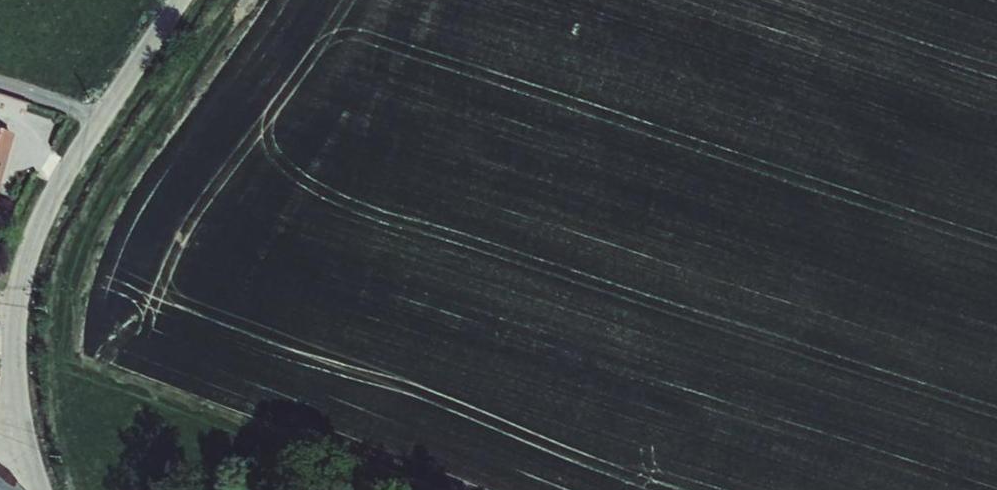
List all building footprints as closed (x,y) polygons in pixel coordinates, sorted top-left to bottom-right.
[(13,129),(0,126),(0,183),(13,129)]
